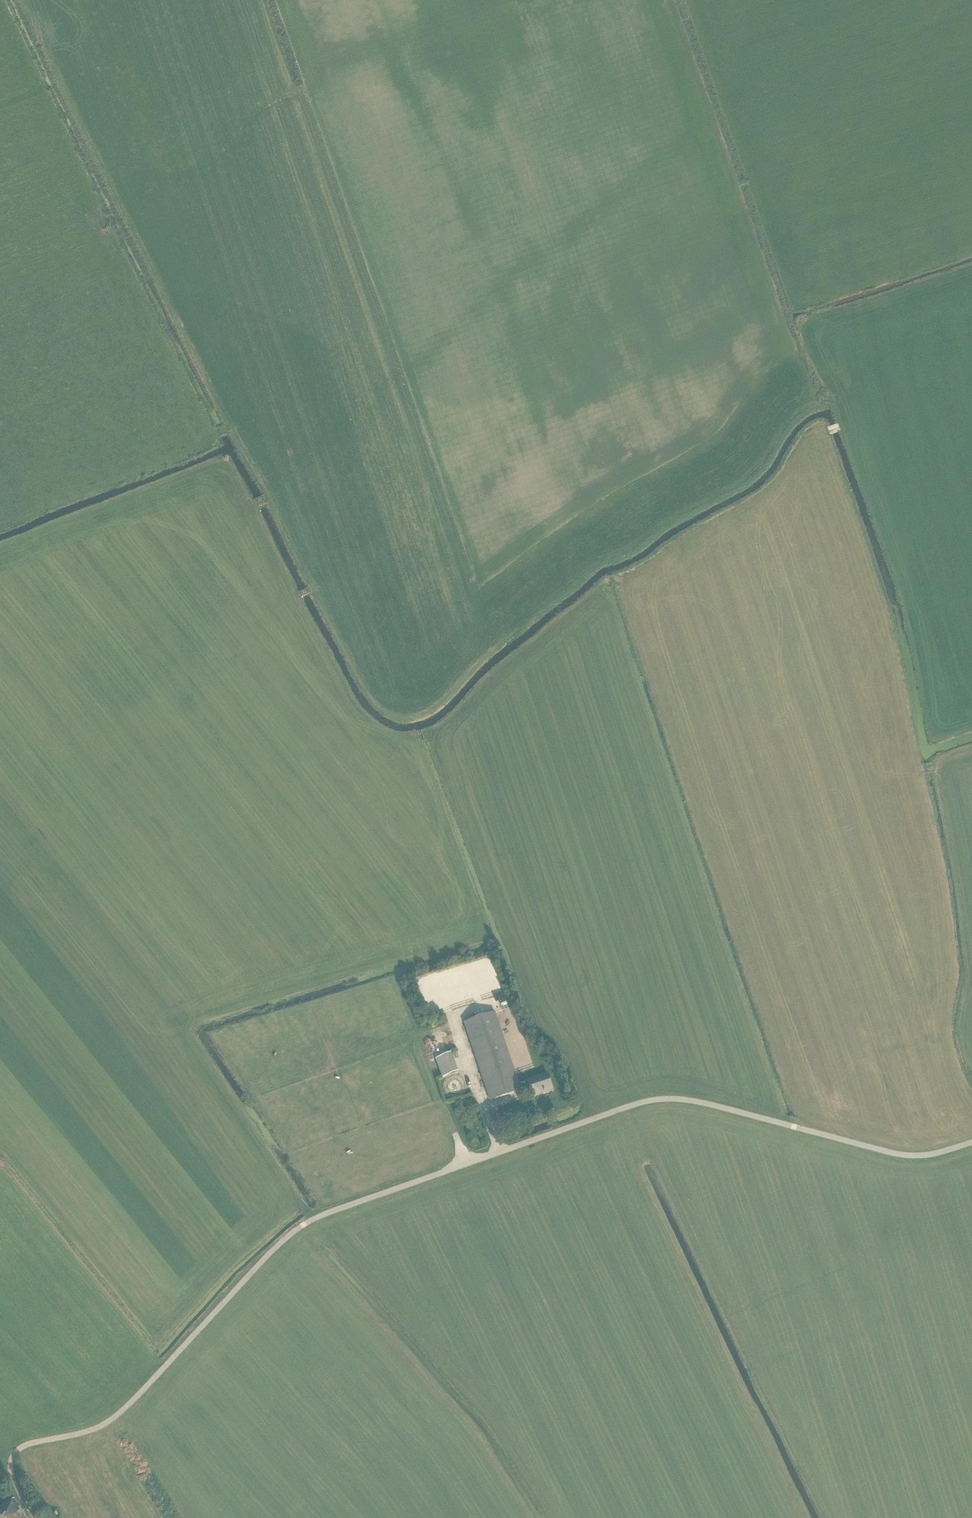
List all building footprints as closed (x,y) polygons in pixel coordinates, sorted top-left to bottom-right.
[(532,1096),(552,1089),(547,1073),(527,1080),(527,1082),(518,1085),(495,1013),(465,1023),(491,1101),(521,1090),(521,1089),(529,1086),(532,1096)] [(459,1072),(452,1054),(436,1059),(443,1078),(459,1072)] [(14,1499),(0,1509),(0,1517),(26,1517),(14,1499)]
